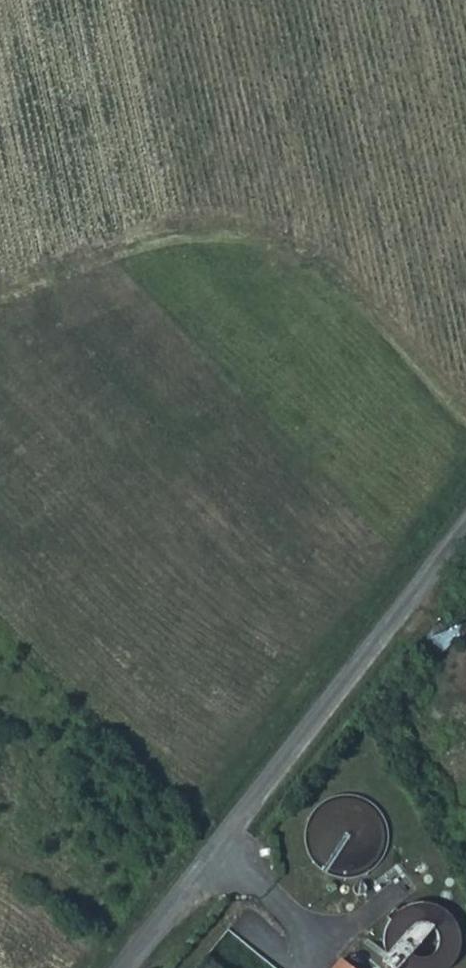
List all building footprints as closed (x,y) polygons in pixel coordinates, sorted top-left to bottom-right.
[(400,947),(398,967),(449,967),(454,909),(387,903),(383,946),(400,947)] [(341,959),(334,967),(352,967),(341,959)]
